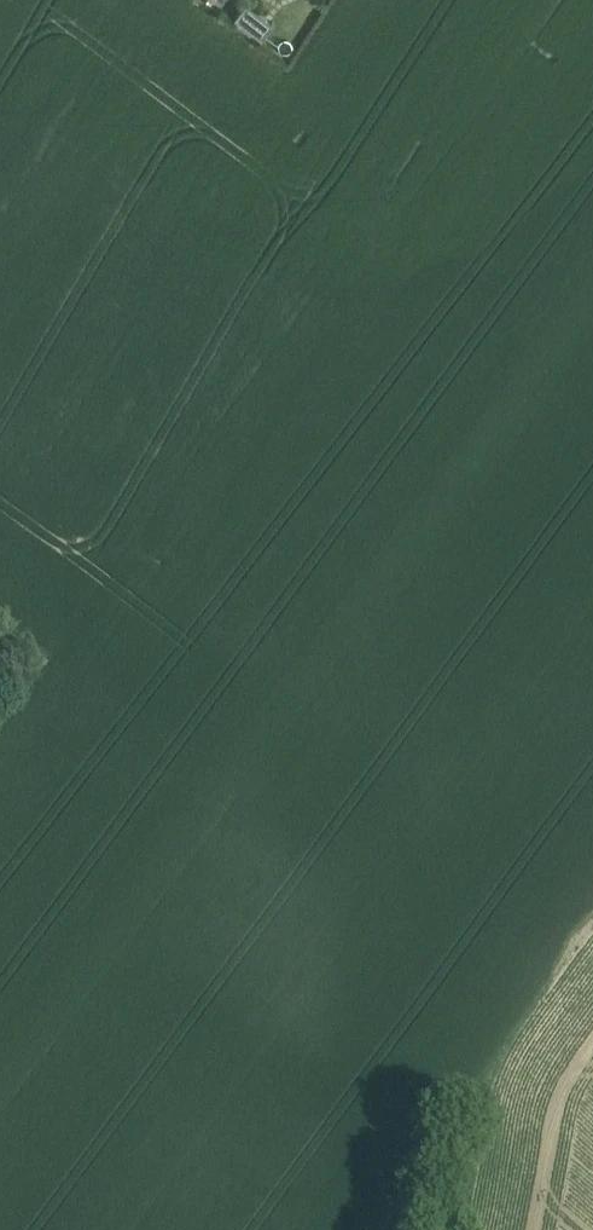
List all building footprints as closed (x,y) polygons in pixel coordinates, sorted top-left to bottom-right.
[(272,23),(245,2),(234,16),(260,38),(272,23)]
